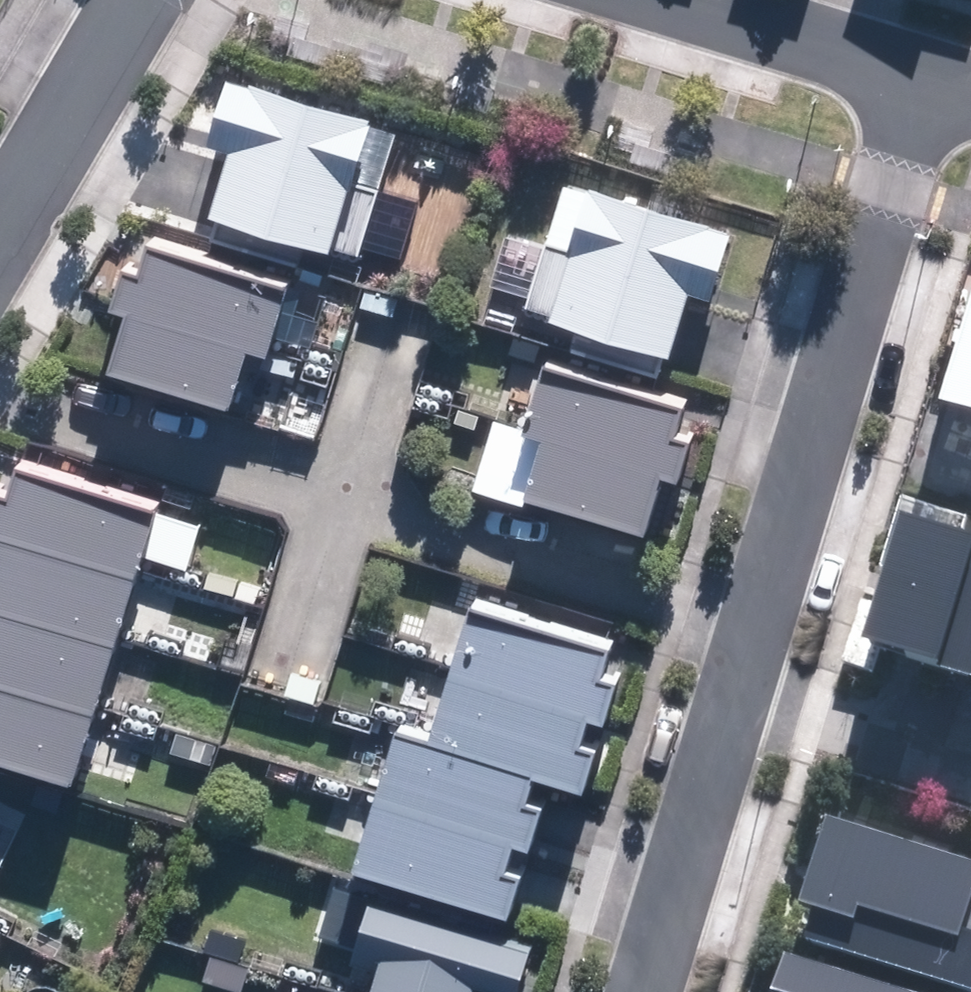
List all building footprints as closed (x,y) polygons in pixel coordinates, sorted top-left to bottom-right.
[(235,142),(216,215),(372,256),(391,187),(370,182),(385,124),(229,83),(215,137),(235,142)] [(574,246),(551,239),(530,308),(676,353),(698,282),(720,289),(738,230),(592,186),(574,246)] [(140,303),(122,361),(237,396),(253,346),(274,352),(297,280),(165,239),(158,263),(137,256),(124,298),(140,303)] [(970,386),(970,311),(950,379),(970,386)] [(689,394),(548,350),(523,430),(548,438),(530,498),(660,538),(682,466),(692,469),(702,436),(678,428),(689,394)] [(72,786),(154,511),(12,468),(2,500),(0,499),(0,765),(72,786)] [(900,512),(865,638),(938,658),(936,666),(970,676),(970,531),(900,512)] [(406,730),(366,859),(523,908),(536,866),(518,861),(527,834),(546,840),(559,798),(535,790),(543,765),(593,781),(607,738),(590,733),(598,706),(610,710),(622,671),(603,664),(612,635),(483,595),(438,740),(406,730)] [(835,830),(800,944),(954,991),(970,991),(970,873),(835,830)] [(485,977),(526,989),(541,937),(375,890),(360,942),(382,948),(370,991),(481,991),(485,977)] [(786,964),(778,991),(886,991),(786,964)]
